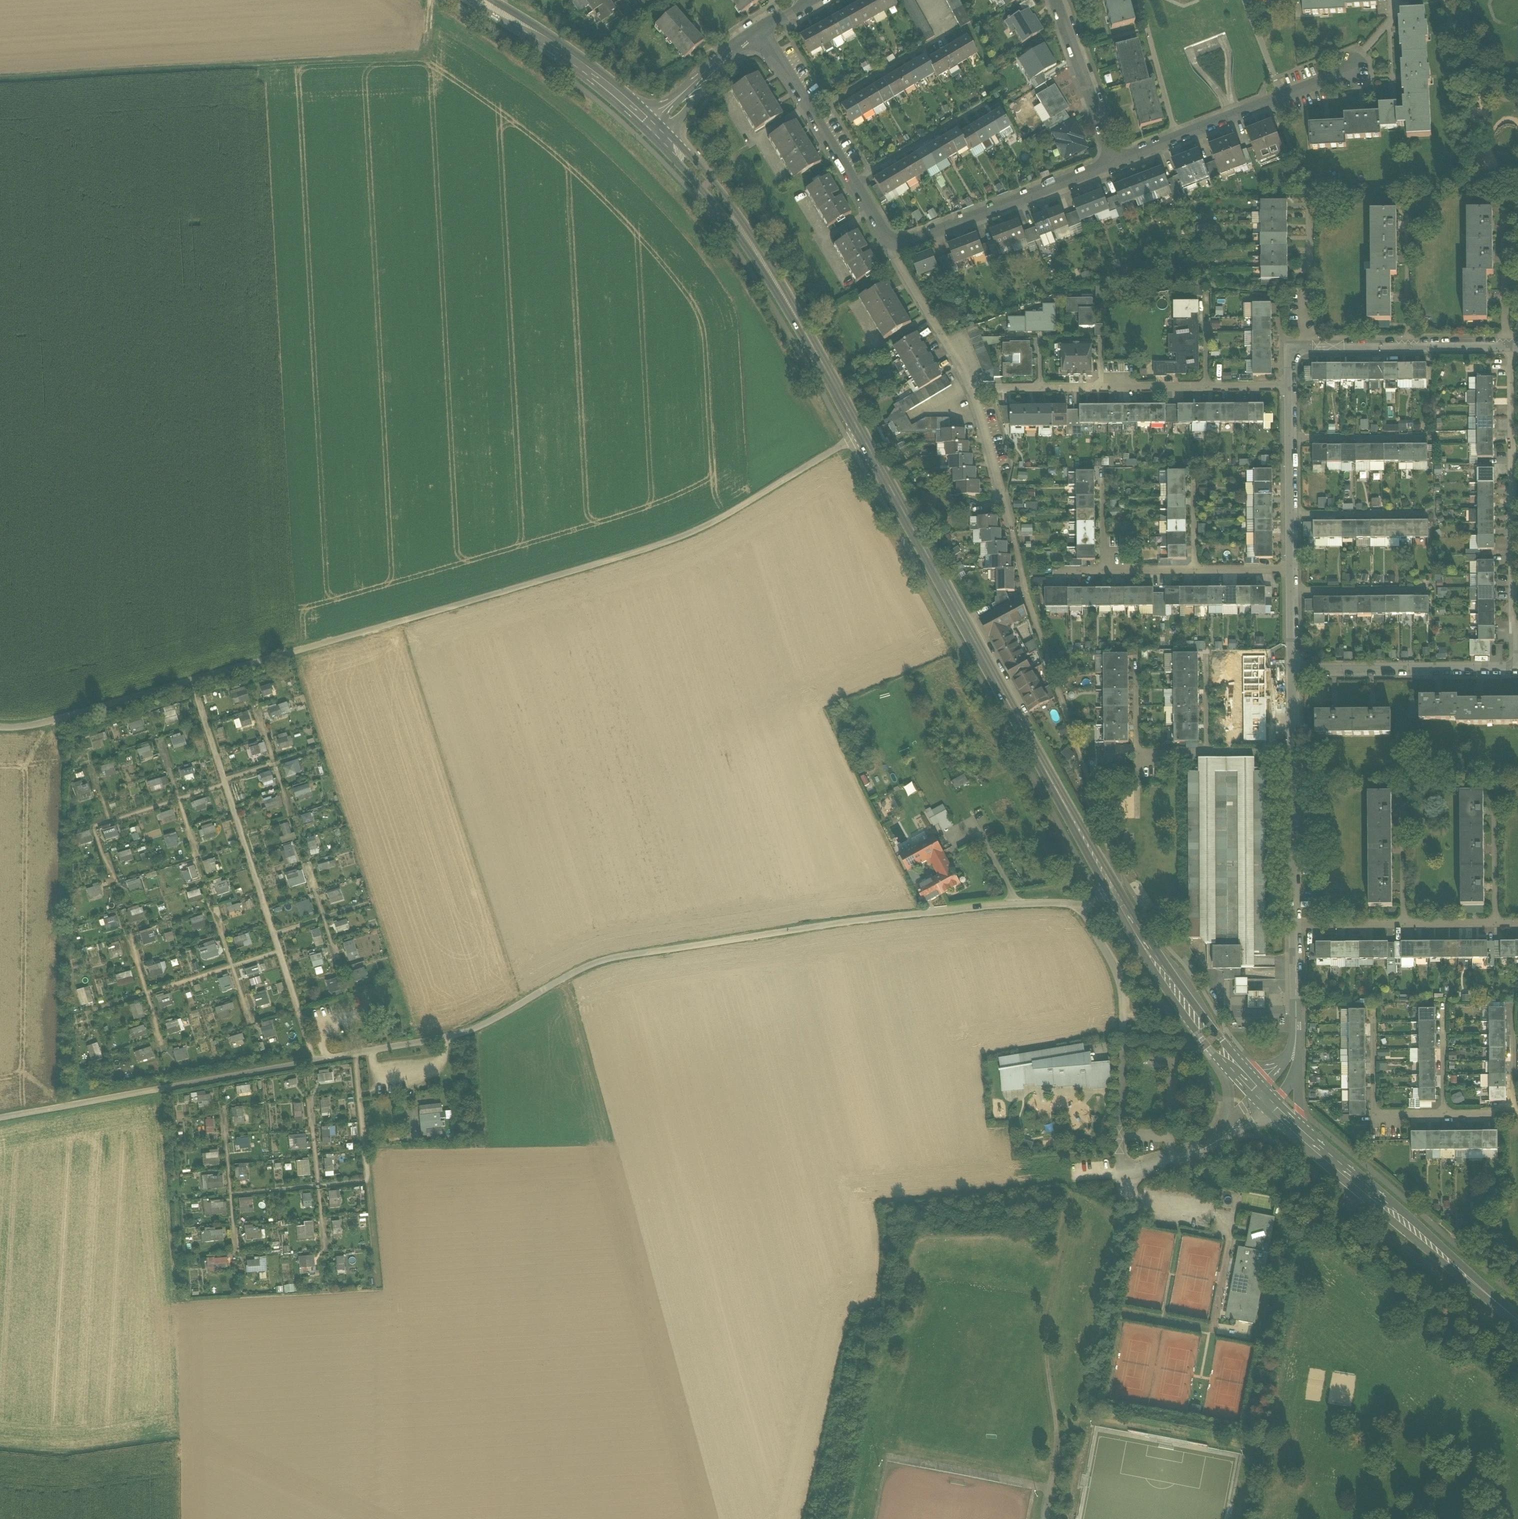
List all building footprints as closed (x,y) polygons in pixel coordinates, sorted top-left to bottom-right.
[(588,5),(585,0),(576,0),(572,2),(578,12),(588,5)] [(588,5),(593,12),(597,9),(600,14),(597,16),(601,22),(613,15),(611,12),(615,9),(609,0),(585,0),(588,5)] [(623,17),(626,15),(631,12),(624,0),(621,0),(615,4),(623,17)] [(742,12),(760,0),(732,0),(736,6),(737,6),(742,12)] [(863,1),(873,18),(883,12),(876,0),(866,0),(863,1)] [(883,12),(896,5),(893,0),(876,0),(883,12)] [(906,11),(916,5),(914,0),(913,0),(903,6),(906,11)] [(1031,0),(1028,0),(1027,1),(1019,6),(1023,12),(1028,9),(1029,10),(1035,6),(1031,0)] [(1111,29),(1134,23),(1128,0),(1103,0),(1111,29)] [(1345,8),(1345,0),(1302,0),(1303,16),(1345,13),(1345,8)] [(1345,8),(1377,7),(1376,0),(1345,0),(1345,8)] [(863,1),(853,7),(862,24),(873,18),(863,1)] [(949,7),(952,13),(962,7),(960,2),(949,7)] [(906,11),(909,16),(919,10),(916,5),(906,11)] [(853,7),(842,13),(852,30),(862,24),(853,7)] [(952,13),(955,18),(965,12),(962,7),(952,13)] [(680,51),(685,57),(702,43),(703,42),(674,9),(657,24),(663,31),(661,32),(679,52),(680,51)] [(1015,31),(1022,43),(1043,31),(1036,18),(1034,19),(1029,10),(1028,9),(1023,12),(1019,15),(1018,13),(1009,19),(1008,17),(1007,19),(1007,20),(1004,22),(1008,28),(1012,26),(1015,31)] [(909,16),(912,21),(922,15),(919,10),(909,16)] [(1405,93),(1405,100),(1429,99),(1429,85),(1431,85),(1430,69),(1428,69),(1427,42),(1429,42),(1428,25),(1426,25),(1425,11),(1401,13),(1402,22),(1399,23),(1400,50),(1403,50),(1404,64),(1401,64),(1402,93),(1405,93)] [(955,18),(957,23),(968,17),(965,12),(955,18)] [(842,13),(832,19),(841,36),(852,30),(842,13)] [(912,21),(915,27),(925,20),(922,15),(912,21)] [(970,22),(968,17),(957,23),(960,28),(970,22)] [(821,25),(831,42),(841,36),(832,19),(821,25)] [(915,27),(918,32),(928,26),(925,20),(915,27)] [(811,31),(820,48),(831,42),(821,25),(811,31)] [(918,32),(921,37),(931,31),(928,26),(918,32)] [(810,54),(820,48),(811,31),(800,37),(810,54)] [(934,37),(931,31),(921,37),(924,43),(934,37)] [(845,42),(841,36),(831,42),(834,48),(835,48),(837,48),(844,44),(845,42)] [(967,37),(956,44),(966,61),(977,54),(967,37)] [(1125,88),(1128,87),(1148,82),(1137,41),(1114,47),(1125,88)] [(834,48),(831,42),(820,48),(824,54),(827,54),(833,51),(834,48)] [(957,66),(966,61),(956,44),(947,50),(957,66)] [(1025,73),(1030,81),(1040,75),(1056,65),(1043,44),(1021,58),(1029,71),(1025,73)] [(948,72),(957,66),(947,50),(937,55),(948,72)] [(937,78),(948,72),(937,55),(927,62),(934,74),(937,78)] [(924,80),(934,74),(927,62),(924,57),(914,63),(924,80)] [(913,86),(924,80),(914,63),(903,69),(913,86)] [(957,66),(948,72),(952,79),(961,74),(957,66)] [(903,92),(913,86),(903,69),(893,75),(903,92)] [(730,91),(743,111),(770,95),(757,75),(730,91)] [(893,98),(903,92),(893,75),(883,82),(893,98)] [(1030,81),(1035,89),(1045,83),(1040,75),(1030,81)] [(1151,81),(1148,82),(1128,87),(1139,128),(1162,122),(1151,81)] [(882,105),(893,98),(883,82),(872,88),(882,105)] [(1051,118),(1052,118),(1064,111),(1068,109),(1054,85),(1036,96),(1041,104),(1042,103),(1051,118)] [(872,111),(873,111),(882,105),(872,88),(862,94),(872,111)] [(862,117),(872,111),(862,94),(852,100),(862,117)] [(782,116),(770,95),(743,111),(755,132),(782,116)] [(1403,112),(1397,112),(1398,127),(1406,126),(1407,138),(1431,137),(1429,99),(1405,100),(1403,100),(1403,112)] [(851,123),(862,117),(852,100),(841,107),(851,123)] [(1042,103),(1041,104),(1033,108),(1042,123),(1051,118),(1042,103)] [(1379,105),(1380,113),(1380,129),(1398,128),(1398,127),(1397,112),(1397,104),(1379,105)] [(886,110),(882,105),(873,111),(876,116),(886,110)] [(999,134),(1001,133),(1009,128),(999,111),(989,117),(999,134)] [(1042,123),(1046,129),(1067,117),(1064,111),(1052,118),(1051,118),(1042,123)] [(1344,115),(1345,124),(1346,139),(1381,137),(1380,129),(1380,113),(1344,115)] [(989,140),(990,139),(999,134),(989,117),(979,123),(989,140)] [(1071,122),(1067,117),(1046,129),(1050,136),(1052,134),(1071,122)] [(1055,144),(1064,159),(1076,152),(1078,154),(1086,149),(1078,135),(1080,134),(1073,121),(1071,122),(1052,134),(1057,143),(1055,144)] [(1245,131),(1257,162),(1283,152),(1271,121),(1245,131)] [(768,138),(780,159),(808,143),(796,122),(768,138)] [(970,129),(980,145),(989,140),(979,123),(970,129)] [(1346,147),(1346,139),(1345,124),(1309,125),(1311,149),(1346,147)] [(1012,133),(1009,128),(1001,133),(1004,138),(1012,133)] [(970,129),(959,135),(967,148),(969,152),(980,145),(970,129)] [(957,131),(946,137),(957,154),(967,148),(959,135),(957,131)] [(1002,139),(999,134),(990,139),(994,147),(1003,142),(1002,139)] [(946,137),(936,143),(946,160),(957,154),(946,137)] [(1235,137),(1222,142),(1233,168),(1244,164),(1245,163),(1241,152),(1235,137)] [(993,146),(989,140),(980,145),(983,151),(984,152),(987,152),(993,148),(993,146)] [(1220,173),(1233,168),(1222,142),(1209,147),(1215,162),(1220,173)] [(820,163),(808,143),(780,159),(793,180),(820,163)] [(936,143),(926,149),(936,166),(946,160),(936,143)] [(980,145),(969,152),(973,158),(984,152),(983,151),(980,145)] [(926,149),(915,156),(926,173),(936,166),(926,149)] [(1244,164),(1245,167),(1247,166),(1252,164),(1247,150),(1241,152),(1245,163),(1244,164)] [(1199,151),(1185,156),(1196,182),(1208,178),(1209,177),(1205,166),(1199,151)] [(1480,152),(1480,167),(1495,168),(1496,152),(1480,152)] [(915,156),(905,162),(915,179),(926,173),(915,156)] [(1183,187),(1196,182),(1185,156),(1172,161),(1178,177),(1183,188),(1183,187)] [(950,167),(946,160),(936,166),(940,173),(950,167)] [(905,162),(895,168),(905,185),(915,179),(905,162)] [(1215,162),(1210,164),(1215,178),(1221,176),(1222,176),(1220,173),(1215,162)] [(1209,181),(1215,178),(1210,164),(1205,166),(1209,177),(1208,178),(1209,181)] [(1233,168),(1235,175),(1243,172),(1244,174),(1249,172),(1247,166),(1245,167),(1244,164),(1233,168)] [(936,166),(926,173),(929,179),(940,173),(936,166)] [(895,168),(884,174),(895,191),(905,185),(895,168)] [(1220,173),(1222,176),(1221,176),(1223,182),(1227,180),(1227,178),(1235,175),(1233,168),(1220,173)] [(1162,169),(1148,174),(1155,192),(1168,187),(1169,187),(1167,181),(1162,169)] [(884,198),(895,191),(884,174),(874,181),(877,186),(884,198)] [(1136,200),(1155,192),(1148,174),(1129,181),(1136,200)] [(805,190),(828,227),(851,214),(841,197),(833,202),(831,197),(838,193),(828,176),(805,190)] [(1178,177),(1173,179),(1178,192),(1183,190),(1184,190),(1183,187),(1183,188),(1178,177)] [(1180,197),(1178,192),(1173,179),(1167,181),(1169,187),(1168,187),(1171,195),(1174,202),(1181,199),(1180,197)] [(1122,205),(1136,200),(1129,181),(1114,187),(1117,196),(1121,205),(1122,205)] [(1198,189),(1196,182),(1183,187),(1184,190),(1183,190),(1185,195),(1186,197),(1190,196),(1189,193),(1198,189)] [(908,191),(905,185),(895,191),(898,197),(899,198),(904,195),(903,194),(908,191)] [(871,189),(881,205),(886,201),(884,198),(877,186),(871,189)] [(1155,192),(1158,200),(1171,195),(1168,187),(1155,192)] [(898,197),(895,191),(884,198),(886,201),(887,203),(898,197)] [(1102,191),(1088,197),(1095,215),(1109,210),(1106,200),(1102,191)] [(1155,192),(1136,200),(1139,208),(1158,200),(1155,192)] [(1117,196),(1112,198),(1117,210),(1123,208),(1122,205),(1121,205),(1117,196)] [(1082,221),(1095,215),(1088,197),(1074,203),(1077,212),(1081,221),(1082,221)] [(967,208),(974,206),(969,198),(963,201),(967,208)] [(1110,213),(1117,210),(1112,198),(1106,200),(1109,210),(1110,213)] [(1261,202),(1261,214),(1287,213),(1287,202),(1261,202)] [(1062,207),(1047,213),(1054,231),(1068,226),(1069,226),(1065,216),(1062,207)] [(1117,210),(1120,218),(1120,219),(1128,216),(1124,207),(1123,208),(1117,210)] [(933,209),(927,213),(931,220),(937,217),(933,209)] [(918,210),(912,214),(917,222),(923,218),(918,210)] [(1109,210),(1095,215),(1098,223),(1112,218),(1110,213),(1109,210)] [(1110,213),(1112,218),(1113,221),(1120,218),(1117,210),(1110,213)] [(1467,211),(1467,243),(1493,243),(1492,211),(1467,211)] [(1077,212),(1071,214),(1076,226),(1082,224),(1083,224),(1082,221),(1081,221),(1077,212)] [(1371,212),(1371,244),(1397,244),(1397,212),(1371,212)] [(1052,232),(1054,231),(1047,213),(1033,218),(1036,228),(1040,237),(1041,237),(1052,232)] [(1261,225),(1287,224),(1287,213),(1261,214),(1261,225)] [(1069,229),(1076,226),(1071,214),(1065,216),(1069,226),(1068,226),(1069,229)] [(1253,225),(1261,225),(1261,214),(1253,214),(1253,221),(1253,225)] [(1019,221),(1005,226),(1012,245),(1026,240),(1026,239),(1024,233),(1019,221)] [(1076,226),(1079,235),(1086,232),(1082,224),(1076,226)] [(1261,225),(1261,236),(1287,236),(1288,236),(1287,224),(1261,225)] [(999,250),(1012,245),(1005,226),(990,232),(994,242),(997,251),(999,250)] [(1068,226),(1054,231),(1058,241),(1072,236),(1069,229),(1068,226)] [(1069,229),(1072,236),(1072,237),(1079,235),(1076,226),(1069,229)] [(1036,228),(1030,230),(1035,242),(1041,240),(1042,240),(1041,237),(1040,237),(1036,228)] [(1028,245),(1035,242),(1030,230),(1024,233),(1026,239),(1026,240),(1028,245)] [(835,246),(857,282),(880,268),(870,252),(862,257),(859,252),(867,247),(858,232),(835,246)] [(1041,237),(1042,240),(1041,240),(1044,248),(1056,243),(1052,232),(1041,237)] [(978,235),(963,240),(970,258),(984,253),(985,253),(982,247),(978,235)] [(1261,247),(1287,247),(1287,236),(1261,236),(1261,247)] [(956,264),(970,258),(963,240),(948,246),(952,255),(955,264),(956,264)] [(1012,245),(1014,250),(1015,253),(1029,248),(1028,245),(1026,240),(1012,245)] [(994,242),(988,244),(993,256),(999,254),(1000,253),(999,250),(997,251),(994,242)] [(1028,245),(1029,248),(1031,253),(1038,250),(1035,242),(1028,245)] [(1467,243),(1468,275),(1487,274),(1493,274),(1493,243),(1467,243)] [(986,259),(993,256),(988,244),(982,247),(985,253),(984,253),(986,259)] [(1371,244),(1372,276),(1391,275),(1397,275),(1397,244),(1371,244)] [(999,250),(1000,253),(999,254),(1000,256),(1014,250),(1012,245),(999,250)] [(1261,247),(1262,258),(1287,258),(1288,258),(1288,247),(1287,247),(1261,247)] [(912,261),(919,276),(937,269),(938,269),(935,261),(932,253),(912,261)] [(993,256),(996,263),(1002,261),(1000,256),(999,254),(993,256)] [(952,255),(946,257),(951,269),(957,267),(956,264),(955,264),(952,255)] [(993,256),(986,259),(989,266),(996,263),(993,256)] [(951,270),(951,269),(946,257),(935,261),(938,269),(937,269),(940,275),(951,270)] [(1261,269),(1262,269),(1287,269),(1287,258),(1262,258),(1261,258),(1261,269)] [(951,269),(951,270),(953,275),(960,272),(958,266),(957,267),(951,269)] [(1120,268),(1124,281),(1133,278),(1129,266),(1120,268)] [(1288,269),(1287,269),(1262,269),(1262,281),(1269,281),(1288,281),(1288,269)] [(1081,274),(1083,281),(1092,277),(1089,271),(1081,274)] [(1487,321),(1487,274),(1468,275),(1464,275),(1464,321),(1487,321)] [(1392,321),(1391,275),(1372,276),(1368,276),(1368,322),(1392,321)] [(1061,282),(1067,287),(1073,281),(1068,276),(1061,282)] [(861,299),(873,319),(900,302),(888,282),(861,299)] [(1203,287),(1193,287),(1193,297),(1203,297),(1203,287)] [(1080,327),(1096,327),(1096,309),(1093,310),(1093,299),(1068,299),(1068,311),(1080,311),(1080,327)] [(912,323),(900,302),(873,319),(885,340),(912,323)] [(1175,314),(1175,318),(1184,318),(1184,313),(1197,313),(1197,314),(1198,314),(1198,302),(1174,302),(1174,314),(1175,314)] [(1253,319),(1253,304),(1244,304),(1244,319),(1253,319)] [(1253,304),(1253,319),(1272,319),(1272,304),(1253,304)] [(1027,314),(1027,319),(1027,332),(1055,332),(1055,306),(1044,306),(1044,314),(1027,314)] [(1197,322),(1197,314),(1197,313),(1184,313),(1184,318),(1175,318),(1174,318),(1174,329),(1178,329),(1178,336),(1197,336),(1198,336),(1198,322),(1197,322)] [(1010,332),(1027,332),(1027,319),(1010,319),(1010,326),(1009,326),(1009,328),(1010,328),(1010,332)] [(1253,319),(1253,332),(1272,333),(1272,319),(1253,319)] [(1220,321),(1212,321),(1212,330),(1221,329),(1220,321)] [(966,329),(968,335),(979,330),(977,325),(966,329)] [(1096,337),(1104,337),(1104,327),(1096,327),(1096,337)] [(904,335),(907,340),(917,334),(914,329),(904,335)] [(982,336),(979,330),(968,335),(970,340),(982,336)] [(1245,347),(1253,347),(1253,332),(1245,333),(1245,347)] [(1253,332),(1253,347),(1272,347),(1272,333),(1253,332)] [(894,348),(901,359),(922,346),(920,342),(921,341),(917,334),(907,340),(894,348)] [(984,342),(982,336),(970,340),(973,346),(984,342)] [(1197,343),(1197,336),(1178,336),(1171,336),(1171,348),(1172,348),(1172,347),(1179,347),(1179,366),(1166,366),(1166,375),(1186,375),(1186,367),(1190,367),(1190,370),(1199,370),(1198,343),(1197,343)] [(986,347),(984,342),(973,346),(975,352),(986,347)] [(1022,366),(1014,366),(1012,366),(1013,366),(1005,366),(1005,372),(1005,378),(1014,378),(1014,376),(1032,376),(1031,350),(1029,350),(1029,344),(1012,344),(1012,346),(1005,346),(1005,356),(1014,356),(1014,354),(1022,354),(1022,366)] [(1059,352),(1063,352),(1063,351),(1067,351),(1066,344),(1067,344),(1059,344),(1057,345),(1057,351),(1059,352)] [(1092,344),(1067,344),(1066,344),(1067,351),(1063,351),(1063,352),(1063,361),(1092,360),(1092,355),(1094,355),(1095,354),(1095,351),(1094,351),(1092,351),(1092,344)] [(901,359),(907,369),(929,356),(926,352),(928,351),(924,345),(922,346),(901,359)] [(988,353),(986,347),(975,352),(977,357),(988,353)] [(1253,347),(1253,361),(1272,361),(1272,347),(1253,347)] [(990,358),(988,353),(977,357),(979,363),(990,358)] [(1014,356),(1014,366),(1022,366),(1022,354),(1014,354),(1014,356)] [(907,369),(913,380),(935,367),(933,363),(934,362),(933,360),(930,356),(929,356),(907,369)] [(992,364),(990,358),(979,363),(981,368),(992,364)] [(1092,377),(1092,360),(1063,361),(1063,370),(1067,370),(1067,377),(1092,377)] [(1272,376),(1272,361),(1253,361),(1254,376),(1272,376)] [(1154,377),(1166,377),(1166,375),(1166,366),(1166,363),(1154,363),(1154,377)] [(995,370),(992,364),(981,368),(983,374),(995,370)] [(1398,381),(1398,364),(1384,365),(1384,381),(1398,381)] [(1398,381),(1413,381),(1412,364),(1398,364),(1398,381)] [(1427,364),(1412,364),(1413,381),(1427,381),(1427,368),(1427,364)] [(1312,382),(1327,382),(1327,365),(1312,365),(1312,368),(1312,382)] [(1327,382),(1341,382),(1341,365),(1327,365),(1327,382)] [(1341,382),(1355,382),(1355,365),(1341,365),(1341,382)] [(1365,382),(1370,382),(1370,365),(1355,365),(1355,382),(1365,382)] [(1380,381),(1384,381),(1384,365),(1370,365),(1370,382),(1380,381)] [(937,366),(935,367),(913,380),(920,391),(925,388),(930,385),(935,382),(940,379),(942,378),(939,374),(941,373),(937,366)] [(1304,382),(1312,382),(1312,368),(1304,368),(1304,382)] [(995,380),(995,370),(983,374),(982,375),(984,382),(995,382),(995,380)] [(1232,373),(1223,374),(1223,381),(1232,381),(1232,373)] [(942,378),(940,379),(946,389),(952,386),(945,376),(942,378)] [(1493,378),(1478,378),(1478,392),(1493,392),(1493,378)] [(940,379),(935,382),(941,392),(946,389),(940,379)] [(1380,390),(1380,381),(1370,382),(1370,390),(1380,390)] [(1398,389),(1398,381),(1384,381),(1384,389),(1386,391),(1392,391),(1396,391),(1398,389)] [(1413,381),(1398,381),(1398,389),(1413,389),(1413,381)] [(1413,381),(1413,389),(1427,389),(1427,381),(1413,381)] [(935,382),(930,385),(936,395),(941,392),(935,382)] [(1365,382),(1355,382),(1355,390),(1365,390),(1365,382)] [(930,385),(925,388),(931,398),(936,395),(930,385)] [(920,391),(926,401),(931,398),(925,388),(920,391)] [(920,391),(915,394),(921,404),(926,401),(920,391)] [(1469,405),(1478,405),(1478,392),(1470,392),(1469,392),(1469,405)] [(1478,392),(1478,405),(1494,405),(1493,392),(1478,392)] [(915,394),(909,397),(916,407),(921,404),(915,394)] [(909,397),(904,400),(911,411),(916,407),(909,397)] [(904,400),(899,403),(905,414),(911,411),(904,400)] [(907,417),(905,414),(899,403),(897,405),(886,419),(893,423),(902,419),(908,419),(907,417)] [(1137,424),(1152,424),(1152,405),(1137,406),(1137,424)] [(1166,405),(1152,405),(1152,424),(1166,424),(1166,405)] [(1179,424),(1193,424),(1193,405),(1178,405),(1179,424)] [(1193,424),(1207,424),(1207,405),(1193,405),(1193,424)] [(1207,424),(1221,424),(1221,405),(1207,405),(1207,424)] [(1221,424),(1236,423),(1235,405),(1221,405),(1221,424)] [(1236,423),(1250,423),(1250,405),(1235,405),(1236,423)] [(1250,423),(1264,423),(1264,415),(1264,405),(1250,405),(1250,423)] [(1469,405),(1469,418),(1478,418),(1478,405),(1469,405)] [(1478,405),(1478,418),(1494,418),(1494,405),(1478,405)] [(1080,424),(1095,424),(1095,406),(1080,406),(1080,410),(1080,424)] [(1095,424),(1109,424),(1109,406),(1095,406),(1095,424)] [(1109,424),(1123,424),(1123,406),(1109,406),(1109,424)] [(1123,424),(1137,424),(1137,406),(1123,406),(1123,424)] [(1011,428),(1025,428),(1025,407),(1011,407),(1011,409),(1011,425),(1011,428)] [(1025,428),(1039,428),(1039,407),(1025,407),(1025,428)] [(1053,428),(1053,407),(1039,407),(1039,428),(1053,428)] [(1068,407),(1053,407),(1053,428),(1068,428),(1068,410),(1068,407)] [(1001,409),(1005,425),(1011,425),(1011,409),(1001,409)] [(1273,414),(1264,415),(1264,423),(1264,429),(1270,429),(1270,423),(1273,423),(1273,414)] [(1478,432),(1478,418),(1469,418),(1469,432),(1478,432)] [(1478,418),(1478,432),(1494,431),(1494,418),(1478,418)] [(899,434),(906,430),(918,431),(926,430),(926,421),(920,422),(912,426),(908,419),(902,419),(893,423),(899,434)] [(1368,430),(1368,421),(1361,420),(1360,430),(1368,430)] [(889,426),(895,436),(899,434),(893,423),(891,423),(892,425),(889,426)] [(1053,436),(1053,428),(1039,428),(1039,437),(1053,436)] [(943,444),(946,444),(966,443),(966,430),(965,430),(950,430),(944,430),(943,430),(943,444)] [(1478,432),(1478,445),(1494,445),(1494,431),(1478,432)] [(1478,432),(1469,432),(1469,445),(1478,445),(1478,432)] [(946,457),(949,457),(969,456),(969,443),(966,443),(946,444),(946,457)] [(1478,458),(1478,445),(1469,445),(1469,464),(1478,464),(1478,458)] [(1494,458),(1494,445),(1478,445),(1478,458),(1494,458)] [(1313,463),(1328,463),(1327,446),(1313,447),(1313,463)] [(1328,463),(1342,463),(1342,446),(1327,446),(1328,463)] [(1352,463),(1356,463),(1356,446),(1342,446),(1342,463),(1352,463)] [(1356,463),(1370,463),(1370,446),(1356,446),(1356,463)] [(1370,463),(1385,463),(1384,446),(1370,446),(1370,463)] [(1398,463),(1399,463),(1399,446),(1384,446),(1385,463),(1398,463)] [(1399,446),(1399,463),(1413,463),(1413,446),(1399,446)] [(1427,446),(1413,446),(1413,463),(1428,462),(1428,452),(1427,446)] [(950,470),(953,470),(972,469),(972,456),(969,456),(949,457),(950,470)] [(1413,463),(1413,471),(1428,470),(1428,462),(1413,463)] [(1328,463),(1313,463),(1313,474),(1327,474),(1327,472),(1328,463)] [(1328,463),(1327,472),(1342,472),(1342,463),(1328,463)] [(1352,463),(1342,463),(1342,472),(1352,472),(1352,463)] [(1356,471),(1370,471),(1370,463),(1356,463),(1356,471)] [(1385,463),(1370,463),(1370,471),(1384,471),(1385,471),(1385,463)] [(1413,471),(1413,463),(1399,463),(1398,463),(1398,471),(1413,471)] [(953,483),(957,483),(976,482),(976,469),(972,469),(953,470),(953,483)] [(1478,470),(1478,484),(1494,484),(1494,470),(1478,470)] [(1167,472),(1168,484),(1185,484),(1184,471),(1167,472)] [(1255,471),(1255,483),(1273,483),(1273,471),(1255,471)] [(1076,472),(1076,485),(1094,485),(1094,472),(1076,472)] [(979,482),(976,482),(957,483),(957,496),(979,496),(979,482)] [(1255,483),(1255,496),(1273,496),(1273,483),(1255,483)] [(1168,484),(1168,497),(1185,497),(1185,484),(1168,484)] [(1478,484),(1478,497),(1494,497),(1494,484),(1478,484)] [(1076,485),(1076,498),(1094,498),(1094,485),(1076,485)] [(1255,496),(1255,509),(1273,508),(1273,496),(1255,496)] [(1168,497),(1168,509),(1185,509),(1185,497),(1168,497)] [(1478,497),(1478,510),(1494,510),(1494,497),(1478,497)] [(1076,498),(1076,510),(1094,510),(1094,498),(1076,498)] [(1327,498),(1318,499),(1318,509),(1327,509),(1327,498)] [(1372,507),(1380,507),(1379,499),(1371,499),(1372,507)] [(1401,502),(1404,508),(1409,505),(1406,499),(1401,502)] [(1345,510),(1353,510),(1353,502),(1344,502),(1345,510)] [(1255,509),(1255,521),(1273,521),(1273,508),(1255,509)] [(1168,509),(1168,522),(1185,522),(1185,509),(1168,509)] [(1076,510),(1077,523),(1094,523),(1094,510),(1076,510)] [(1470,523),(1478,523),(1478,510),(1470,510),(1470,523)] [(1478,510),(1478,523),(1494,523),(1494,510),(1478,510)] [(979,531),(982,531),(998,531),(998,518),(978,518),(979,531)] [(1255,521),(1255,534),(1273,533),(1273,521),(1255,521)] [(1168,522),(1168,535),(1185,534),(1185,522),(1168,522)] [(1314,539),(1328,539),(1328,522),(1314,523),(1314,539)] [(1328,539),(1342,539),(1342,522),(1328,522),(1328,539)] [(1342,539),(1356,539),(1356,522),(1342,522),(1342,539)] [(1356,539),(1371,539),(1371,522),(1356,522),(1356,539)] [(1371,539),(1385,539),(1385,522),(1371,522),(1371,539)] [(1385,539),(1399,539),(1399,522),(1385,522),(1385,539)] [(1399,539),(1414,539),(1414,522),(1399,522),(1399,539)] [(1428,522),(1414,522),(1414,539),(1428,538),(1428,522)] [(1077,523),(1077,535),(1094,535),(1094,523),(1077,523)] [(1314,539),(1314,523),(1303,523),(1303,537),(1308,537),(1308,539),(1314,539)] [(1478,523),(1478,537),(1494,536),(1494,523),(1478,523)] [(1021,535),(1032,535),(1033,525),(1021,525),(1021,535)] [(1002,531),(998,531),(982,531),(982,544),(989,544),(1002,544),(1002,531)] [(1255,534),(1256,546),(1273,546),(1273,533),(1255,534)] [(1168,535),(1168,547),(1185,547),(1185,534),(1168,535)] [(1077,535),(1077,548),(1094,548),(1094,535),(1077,535)] [(1494,550),(1494,536),(1478,537),(1478,550),(1480,550),(1494,550)] [(1478,550),(1478,537),(1470,537),(1470,550),(1478,550)] [(1314,548),(1328,547),(1328,539),(1314,539),(1314,548)] [(1342,539),(1328,539),(1328,547),(1342,547),(1342,539)] [(1371,547),(1371,539),(1356,539),(1356,547),(1371,547)] [(1371,548),(1385,548),(1385,539),(1371,539),(1371,547),(1371,548)] [(1399,539),(1385,539),(1385,548),(1399,548),(1399,539)] [(1008,544),(1002,544),(989,544),(989,557),(1008,557),(1008,544)] [(1248,559),(1256,559),(1256,546),(1247,546),(1248,558),(1248,559)] [(1273,559),(1273,546),(1256,546),(1256,559),(1258,559),(1273,559)] [(1185,560),(1185,547),(1168,547),(1168,560),(1185,560)] [(1094,560),(1094,548),(1077,548),(1077,561),(1081,561),(1094,560)] [(992,568),(992,570),(997,570),(1012,570),(1011,557),(1008,557),(992,557),(992,568)] [(1478,562),(1476,562),(1476,563),(1470,563),(1470,575),(1478,575),(1478,562)] [(1478,562),(1478,575),(1494,575),(1494,562),(1478,562)] [(997,581),(997,592),(1005,592),(1006,592),(1015,592),(1015,570),(1012,570),(997,570),(997,581)] [(1344,582),(1351,583),(1352,576),(1345,574),(1344,582)] [(1375,574),(1372,581),(1379,584),(1382,577),(1375,574)] [(1478,575),(1470,575),(1470,589),(1478,589),(1478,575)] [(1478,575),(1478,589),(1495,589),(1494,575),(1478,575)] [(1329,579),(1329,587),(1338,587),(1338,579),(1329,579)] [(1185,607),(1194,607),(1194,588),(1180,589),(1180,607),(1185,607)] [(1201,607),(1209,607),(1209,588),(1194,588),(1194,607),(1201,607)] [(1209,607),(1223,606),(1223,588),(1209,588),(1209,607)] [(1223,606),(1237,606),(1237,588),(1223,588),(1223,606)] [(1237,606),(1251,606),(1251,588),(1237,588),(1237,606)] [(1265,588),(1251,588),(1251,606),(1266,606),(1265,588)] [(1068,608),(1082,608),(1082,589),(1068,590),(1068,608)] [(1082,608),(1097,608),(1097,589),(1082,589),(1082,608)] [(1097,608),(1111,608),(1111,589),(1097,589),(1097,608)] [(1111,608),(1125,607),(1125,589),(1111,589),(1111,608)] [(1125,607),(1139,607),(1139,589),(1125,589),(1125,607)] [(1153,589),(1139,589),(1139,607),(1152,607),(1153,607),(1153,593),(1153,589)] [(1171,607),(1180,607),(1180,589),(1165,589),(1165,593),(1165,607),(1166,607),(1171,607)] [(1448,589),(1438,589),(1438,599),(1444,599),(1444,596),(1448,596),(1448,589)] [(1479,602),(1478,589),(1470,589),(1470,602),(1479,602)] [(1478,589),(1479,602),(1495,602),(1495,589),(1478,589)] [(1047,608),(1053,608),(1053,590),(1045,590),(1045,608),(1047,608)] [(1053,608),(1068,608),(1068,590),(1053,590),(1053,608)] [(1005,594),(1005,592),(997,592),(998,602),(1007,598),(1005,594)] [(992,605),(995,610),(1011,602),(1008,597),(1007,598),(998,602),(992,605)] [(990,638),(1008,628),(1026,619),(1028,618),(1022,598),(980,620),(990,638)] [(1329,615),(1343,615),(1343,598),(1329,599),(1329,615)] [(1343,615),(1358,615),(1357,598),(1343,598),(1343,615)] [(1358,615),(1372,615),(1372,598),(1357,598),(1358,615)] [(1372,615),(1386,615),(1386,598),(1372,598),(1372,615)] [(1386,615),(1400,615),(1400,598),(1386,598),(1386,615)] [(1400,615),(1415,615),(1414,598),(1400,598),(1400,615)] [(1429,598),(1414,598),(1415,615),(1429,614),(1429,598)] [(1315,612),(1315,616),(1325,615),(1329,615),(1329,599),(1314,599),(1314,600),(1315,612)] [(1305,600),(1306,612),(1315,612),(1314,600),(1305,600)] [(1479,602),(1479,615),(1495,615),(1495,602),(1479,602)] [(1237,615),(1237,606),(1223,606),(1223,615),(1237,615)] [(1272,614),(1271,606),(1266,606),(1251,606),(1251,615),(1272,614)] [(1325,624),(1325,615),(1315,616),(1315,625),(1325,624)] [(1479,615),(1479,628),(1495,628),(1495,615),(1479,615)] [(1015,630),(1028,622),(1026,619),(1008,628),(1024,658),(1025,657),(1025,658),(1030,655),(1024,646),(1015,630)] [(990,638),(1006,667),(1024,658),(1008,628),(990,638)] [(1495,641),(1495,628),(1479,628),(1479,640),(1479,641),(1490,641),(1495,641)] [(1470,656),(1490,655),(1490,641),(1479,641),(1479,640),(1470,640),(1470,656)] [(1038,650),(1034,641),(1024,646),(1030,655),(1038,650)] [(1174,655),(1174,672),(1198,672),(1198,654),(1174,655)] [(1103,655),(1103,673),(1128,673),(1128,655),(1103,655)] [(1165,673),(1174,672),(1174,655),(1165,655),(1165,673)] [(1243,656),(1243,670),(1265,670),(1265,656),(1259,656),(1252,656),(1243,656)] [(1006,668),(1014,681),(1032,670),(1025,658),(1025,657),(1024,658),(1006,667),(1006,668)] [(1013,681),(1022,697),(1041,686),(1036,677),(1032,670),(1014,681),(1013,681)] [(1243,670),(1243,684),(1265,684),(1265,670),(1243,670)] [(1036,677),(1041,686),(1049,682),(1046,672),(1036,677)] [(1174,672),(1174,690),(1199,690),(1198,672),(1174,672)] [(1103,673),(1103,691),(1128,690),(1128,673),(1103,673)] [(1055,699),(1049,682),(1041,686),(1049,702),(1055,699)] [(1243,684),(1243,698),(1266,698),(1265,684),(1243,684)] [(259,688),(262,697),(271,694),(268,685),(259,688)] [(1049,702),(1041,686),(1022,697),(1030,712),(1049,702)] [(244,687),(229,690),(232,703),(247,700),(244,687)] [(1103,691),(1104,708),(1128,708),(1128,690),(1103,691)] [(1164,708),(1165,708),(1174,707),(1174,690),(1164,690),(1164,708)] [(1174,690),(1174,707),(1199,707),(1199,690),(1174,690)] [(1420,721),(1457,721),(1457,701),(1457,697),(1419,698),(1419,699),(1420,719),(1420,721)] [(1243,698),(1244,712),(1266,712),(1266,698),(1243,698)] [(1420,719),(1419,699),(1410,700),(1410,719),(1420,719)] [(270,719),(289,712),(286,701),(266,708),(270,719)] [(1503,701),(1457,701),(1457,721),(1457,725),(1504,724),(1503,701)] [(1503,701),(1504,724),(1517,724),(1517,701),(1503,701)] [(165,724),(178,721),(174,705),(161,708),(165,724)] [(1167,725),(1175,725),(1174,707),(1165,708),(1165,713),(1167,713),(1167,725)] [(1174,707),(1175,725),(1199,725),(1199,707),(1174,707)] [(1104,708),(1104,726),(1128,725),(1128,708),(1104,708)] [(240,726),(249,724),(246,711),(237,713),(240,726)] [(1244,712),(1244,726),(1266,726),(1266,712),(1244,712)] [(1315,736),(1353,736),(1353,712),(1315,713),(1315,736)] [(1391,712),(1353,712),(1353,736),(1391,735),(1391,712)] [(131,734),(144,730),(141,720),(128,724),(131,734)] [(1128,743),(1128,725),(1104,726),(1104,743),(1116,743),(1128,743)] [(1199,742),(1199,725),(1175,725),(1175,743),(1199,742)] [(1244,726),(1244,740),(1253,740),(1260,740),(1266,740),(1266,726),(1244,726)] [(169,737),(173,747),(185,742),(181,732),(169,737)] [(92,748),(103,747),(102,739),(106,739),(105,733),(90,735),(92,748)] [(290,736),(286,736),(286,733),(275,734),(277,749),(292,747),(290,736)] [(247,747),(250,757),(266,751),(263,742),(247,747)] [(1104,756),(1116,756),(1116,743),(1104,743),(1104,756)] [(141,760),(153,756),(148,744),(136,749),(141,760)] [(282,764),(286,777),(301,772),(297,759),(282,764)] [(1265,857),(1265,772),(1259,772),(1259,769),(1254,769),(1254,759),(1200,759),(1200,769),(1194,769),(1194,772),(1188,772),(1189,939),(1201,939),(1206,945),(1212,944),(1216,944),(1216,948),(1242,947),(1242,968),(1254,968),(1253,956),(1266,956),(1266,872),(1268,872),(1268,857),(1265,857)] [(101,765),(105,777),(116,774),(113,762),(101,765)] [(183,781),(194,778),(191,767),(180,770),(183,781)] [(258,774),(262,785),(273,781),(269,770),(258,774)] [(955,788),(968,781),(964,774),(951,780),(955,788)] [(147,781),(149,787),(168,782),(166,776),(147,781)] [(87,784),(81,785),(80,781),(72,782),(75,799),(89,797),(87,784)] [(308,785),(291,787),(292,797),(310,796),(308,785)] [(1368,794),(1368,832),(1392,832),(1391,794),(1368,794)] [(1460,794),(1460,831),(1484,831),(1483,794),(1460,794)] [(265,810),(282,807),(280,795),(263,799),(265,810)] [(206,808),(205,804),(210,802),(208,796),(192,801),(196,812),(206,808)] [(171,810),(159,813),(161,820),(173,816),(171,810)] [(300,816),(303,824),(312,821),(309,812),(300,816)] [(954,826),(947,812),(936,818),(944,832),(954,826)] [(279,825),(283,836),(291,833),(286,822),(279,825)] [(211,823),(200,827),(205,840),(216,836),(211,823)] [(105,840),(118,836),(115,826),(102,830),(105,840)] [(77,846),(93,841),(89,830),(73,835),(77,846)] [(1484,868),(1484,831),(1460,831),(1461,869),(1484,868)] [(1368,832),(1369,869),(1392,869),(1392,832),(1368,832)] [(162,836),(166,849),(178,845),(175,833),(162,836)] [(907,871),(908,872),(915,868),(927,861),(930,860),(943,852),(939,844),(935,837),(900,856),(908,871),(907,871)] [(307,842),(310,855),(318,853),(315,840),(307,842)] [(287,865),(296,862),(291,843),(281,847),(287,865)] [(117,852),(119,861),(132,859),(130,849),(117,852)] [(943,852),(930,860),(933,865),(939,876),(934,879),(942,895),(943,895),(961,885),(945,856),(943,852)] [(202,861),(205,873),(217,870),(213,858),(202,861)] [(319,871),(335,866),(333,859),(317,865),(319,871)] [(190,880),(198,877),(193,865),(186,868),(190,880)] [(925,904),(942,895),(934,879),(923,885),(915,868),(908,872),(915,886),(925,904)] [(1484,906),(1484,868),(1461,869),(1461,907),(1484,906)] [(1392,907),(1392,869),(1369,869),(1369,907),(1392,907)] [(302,870),(284,875),(287,888),(305,883),(302,870)] [(126,880),(128,891),(141,890),(140,879),(126,880)] [(216,895),(229,892),(226,880),(213,884),(216,895)] [(86,889),(89,898),(102,894),(98,882),(92,884),(92,887),(86,889)] [(329,904),(343,900),(339,888),(326,892),(329,904)] [(189,903),(202,899),(199,889),(186,893),(189,903)] [(294,904),(298,916),(313,912),(309,899),(294,904)] [(220,905),(222,914),(240,910),(239,903),(231,905),(230,902),(220,905)] [(139,904),(129,909),(132,916),(142,911),(139,904)] [(189,919),(193,930),(205,926),(201,915),(189,919)] [(104,925),(117,923),(116,916),(103,919),(104,925)] [(345,918),(333,923),(336,933),(349,929),(345,918)] [(310,930),(314,946),(323,944),(319,928),(310,930)] [(140,932),(143,945),(155,942),(153,929),(140,932)] [(166,942),(174,940),(171,931),(164,933),(166,942)] [(235,948),(251,945),(248,934),(233,936),(235,948)] [(342,943),(348,961),(359,958),(353,939),(342,943)] [(204,948),(199,949),(200,959),(217,957),(214,941),(203,943),(204,948)] [(1430,959),(1444,959),(1444,942),(1430,943),(1430,959)] [(1444,959),(1459,959),(1459,942),(1444,942),(1444,959)] [(1459,959),(1473,959),(1473,942),(1459,942),(1459,959)] [(1487,942),(1473,942),(1473,959),(1487,959),(1487,958),(1487,942)] [(1501,959),(1515,958),(1515,942),(1501,942),(1501,959)] [(106,946),(110,958),(123,955),(119,943),(106,946)] [(1316,960),(1331,960),(1331,943),(1316,943),(1316,957),(1316,960)] [(1331,960),(1345,960),(1345,943),(1331,943),(1331,960)] [(1345,960),(1360,960),(1359,943),(1345,943),(1345,960)] [(1360,960),(1374,960),(1374,943),(1359,943),(1360,960)] [(1388,943),(1374,943),(1374,960),(1388,960),(1388,943)] [(1416,967),(1416,960),(1416,943),(1401,943),(1401,960),(1401,965),(1401,968),(1416,967)] [(1416,960),(1430,959),(1430,943),(1416,943),(1416,960)] [(1242,968),(1242,947),(1216,948),(1214,948),(1213,970),(1228,970),(1239,970),(1242,970),(1242,968)] [(312,967),(322,964),(319,953),(309,955),(312,967)] [(1253,956),(1254,968),(1266,968),(1266,963),(1266,956),(1253,956)] [(1331,966),(1331,968),(1345,968),(1345,960),(1331,960),(1331,966)] [(1345,968),(1360,968),(1360,966),(1360,960),(1345,960),(1345,968)] [(146,966),(149,977),(166,974),(163,962),(146,966)] [(245,975),(259,972),(258,965),(244,969),(245,975)] [(353,981),(366,979),(363,968),(351,971),(353,981)] [(117,987),(133,982),(130,970),(113,975),(117,987)] [(1227,978),(1235,979),(1240,979),(1240,974),(1239,970),(1228,970),(1227,978)] [(220,992),(232,988),(228,974),(216,978),(220,992)] [(329,995),(342,992),(339,977),(325,980),(329,995)] [(1248,979),(1240,979),(1235,979),(1235,996),(1248,996),(1248,1009),(1266,1009),(1265,992),(1249,992),(1248,979)] [(80,1006),(92,1002),(87,986),(76,990),(80,1006)] [(255,1007),(268,1004),(265,991),(252,994),(255,1007)] [(162,992),(155,994),(159,1008),(173,1004),(170,993),(163,995),(162,992)] [(229,1017),(227,1011),(234,1008),(231,1001),(213,1008),(218,1021),(229,1017)] [(140,1002),(129,1005),(132,1020),(144,1017),(140,1002)] [(1490,1010),(1490,1022),(1506,1022),(1506,1009),(1505,1009),(1493,1010),(1490,1010)] [(1419,1010),(1419,1023),(1435,1023),(1435,1010),(1419,1010)] [(1341,1024),(1349,1024),(1349,1011),(1341,1011),(1341,1024)] [(1349,1011),(1349,1024),(1365,1024),(1365,1011),(1349,1011)] [(167,1034),(183,1031),(181,1019),(165,1023),(167,1034)] [(259,1022),(262,1038),(276,1036),(274,1020),(259,1022)] [(1506,1035),(1506,1022),(1490,1022),(1490,1036),(1506,1035)] [(1419,1023),(1419,1036),(1435,1036),(1435,1023),(1419,1023)] [(143,1024),(128,1030),(132,1040),(146,1034),(143,1024)] [(1341,1037),(1350,1037),(1349,1024),(1341,1024),(1341,1037)] [(1365,1037),(1365,1024),(1349,1024),(1350,1037),(1365,1037)] [(230,1042),(243,1039),(241,1034),(229,1036),(230,1042)] [(1506,1049),(1506,1035),(1490,1036),(1490,1049),(1506,1049)] [(1419,1036),(1419,1049),(1435,1049),(1435,1036),(1419,1036)] [(1350,1037),(1341,1037),(1341,1050),(1350,1050),(1350,1037)] [(1365,1050),(1365,1037),(1350,1037),(1350,1050),(1365,1050)] [(97,1042),(85,1046),(91,1062),(102,1059),(97,1042)] [(137,1062),(154,1057),(151,1046),(134,1051),(137,1062)] [(186,1046),(171,1049),(173,1061),(188,1059),(186,1046)] [(1092,1086),(1092,1088),(1110,1087),(1108,1063),(1110,1063),(1090,1064),(1089,1056),(1095,1055),(1095,1054),(1084,1056),(1082,1047),(1002,1060),(1003,1069),(999,1070),(999,1071),(1003,1070),(1005,1089),(1022,1088),(1021,1081),(1037,1080),(1037,1085),(1059,1083),(1059,1086),(1080,1084),(1080,1086),(1092,1086)] [(1420,1062),(1419,1049),(1410,1049),(1410,1063),(1420,1062)] [(1419,1049),(1420,1062),(1436,1062),(1435,1049),(1419,1049)] [(1506,1062),(1506,1049),(1490,1049),(1490,1062),(1506,1062)] [(1341,1063),(1350,1063),(1350,1050),(1341,1050),(1341,1063)] [(1366,1063),(1365,1050),(1350,1050),(1350,1063),(1366,1063)] [(1142,1070),(1153,1070),(1154,1062),(1142,1061),(1142,1070)] [(1420,1062),(1420,1076),(1436,1076),(1436,1062),(1420,1062)] [(1506,1075),(1506,1062),(1490,1062),(1490,1075),(1506,1075)] [(1341,1077),(1350,1077),(1350,1063),(1341,1063),(1341,1077)] [(1366,1076),(1366,1063),(1350,1063),(1350,1077),(1366,1076)] [(332,1070),(317,1071),(318,1082),(333,1081),(332,1070)] [(1483,1088),(1490,1088),(1490,1075),(1482,1075),(1482,1088),(1483,1088)] [(1506,1088),(1506,1075),(1490,1075),(1490,1088),(1506,1088)] [(1366,1090),(1366,1076),(1350,1077),(1350,1090),(1366,1090)] [(1420,1076),(1420,1089),(1436,1089),(1436,1076),(1420,1076)] [(1350,1077),(1341,1077),(1341,1090),(1350,1090),(1350,1077)] [(237,1095),(250,1092),(248,1084),(235,1087),(237,1095)] [(1506,1102),(1506,1088),(1490,1088),(1490,1102),(1506,1102)] [(1436,1102),(1436,1089),(1420,1089),(1420,1099),(1420,1102),(1432,1102),(1436,1102)] [(1342,1103),(1350,1103),(1350,1090),(1341,1090),(1342,1103)] [(1350,1090),(1350,1103),(1366,1103),(1366,1090),(1350,1090)] [(211,1102),(210,1092),(196,1093),(197,1103),(211,1102)] [(328,1098),(319,1098),(320,1116),(329,1116),(328,1098)] [(293,1103),(293,1120),(303,1120),(302,1103),(293,1103)] [(1350,1103),(1342,1103),(1342,1113),(1350,1113),(1350,1103)] [(1366,1116),(1366,1103),(1350,1103),(1350,1113),(1350,1116),(1366,1116)] [(419,1107),(420,1115),(439,1113),(442,1112),(441,1105),(419,1107)] [(243,1106),(231,1107),(232,1125),(244,1124),(243,1106)] [(441,1129),(441,1127),(440,1122),(440,1119),(439,1113),(420,1115),(422,1131),(426,1130),(441,1129)] [(204,1119),(205,1133),(213,1133),(213,1119),(204,1119)] [(332,1143),(332,1127),(321,1127),(321,1143),(332,1143)] [(426,1130),(427,1136),(427,1138),(442,1136),(441,1129),(426,1130)] [(1426,1151),(1440,1151),(1440,1132),(1426,1133),(1426,1151)] [(1440,1151),(1455,1151),(1454,1132),(1440,1132),(1440,1151)] [(1455,1151),(1469,1151),(1469,1132),(1454,1132),(1455,1151)] [(1469,1151),(1483,1151),(1483,1132),(1469,1132),(1469,1151)] [(1497,1132),(1483,1132),(1483,1151),(1497,1151),(1497,1132)] [(1412,1151),(1426,1151),(1426,1133),(1412,1133),(1412,1151)] [(311,1149),(311,1142),(305,1142),(305,1134),(288,1134),(289,1149),(311,1149)] [(249,1145),(248,1137),(234,1138),(235,1145),(249,1145)] [(1030,1150),(1033,1143),(1021,1139),(1019,1147),(1030,1150)] [(202,1152),(203,1165),(219,1164),(218,1151),(202,1152)] [(1426,1159),(1440,1159),(1440,1151),(1426,1151),(1426,1159)] [(1455,1151),(1440,1151),(1440,1159),(1455,1159),(1455,1158),(1455,1151)] [(1462,1159),(1469,1159),(1469,1151),(1455,1151),(1455,1158),(1462,1158),(1462,1159)] [(1483,1151),(1469,1151),(1469,1159),(1483,1159),(1483,1151)] [(323,1158),(324,1176),(333,1176),(332,1157),(323,1158)] [(309,1159),(295,1160),(296,1176),(310,1175),(309,1159)] [(238,1181),(247,1181),(247,1163),(238,1163),(238,1181)] [(222,1175),(201,1176),(202,1189),(223,1188),(222,1175)] [(328,1190),(329,1207),(339,1207),(338,1190),(328,1190)] [(302,1207),(311,1207),(310,1193),(301,1193),(302,1207)] [(239,1212),(252,1211),(251,1197),(238,1198),(239,1212)] [(203,1201),(203,1215),(226,1214),(225,1201),(203,1201)] [(1248,1241),(1269,1244),(1274,1217),(1254,1213),(1248,1241)] [(332,1221),(333,1239),(341,1238),(340,1220),(332,1221)] [(313,1238),(312,1221),(303,1222),(303,1226),(296,1226),(296,1239),(313,1238)] [(252,1224),(243,1226),(245,1240),(264,1237),(263,1228),(253,1230),(252,1224)] [(223,1240),(222,1229),(214,1230),(214,1227),(201,1227),(202,1241),(223,1240)] [(1239,1321),(1254,1324),(1269,1244),(1248,1241),(1247,1249),(1240,1247),(1233,1283),(1237,1284),(1232,1311),(1241,1312),(1239,1321)] [(315,1273),(314,1255),(298,1256),(299,1274),(315,1273)] [(254,1257),(254,1260),(245,1260),(245,1272),(266,1271),(265,1256),(254,1257)] [(343,1256),(335,1256),(335,1271),(344,1271),(343,1256)] [(227,1269),(226,1257),(206,1258),(206,1270),(227,1269)] [(1226,1319),(1239,1321),(1241,1312),(1232,1311),(1237,1284),(1233,1283),(1226,1319)]
